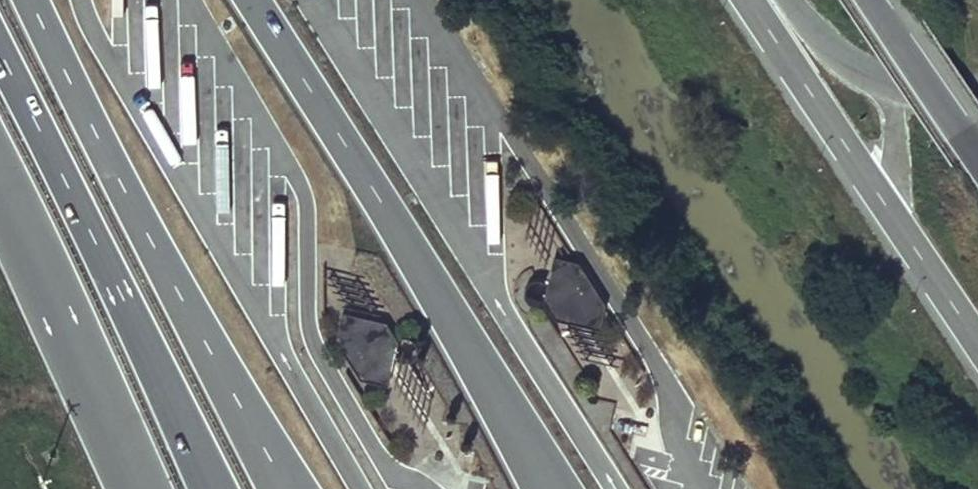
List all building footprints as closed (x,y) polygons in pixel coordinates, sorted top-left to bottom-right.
[(579,259),(553,255),(544,301),(557,321),(600,331),(606,300),(579,259)] [(385,324),(334,312),(333,341),(356,379),(392,387),(393,338),(385,324)]
